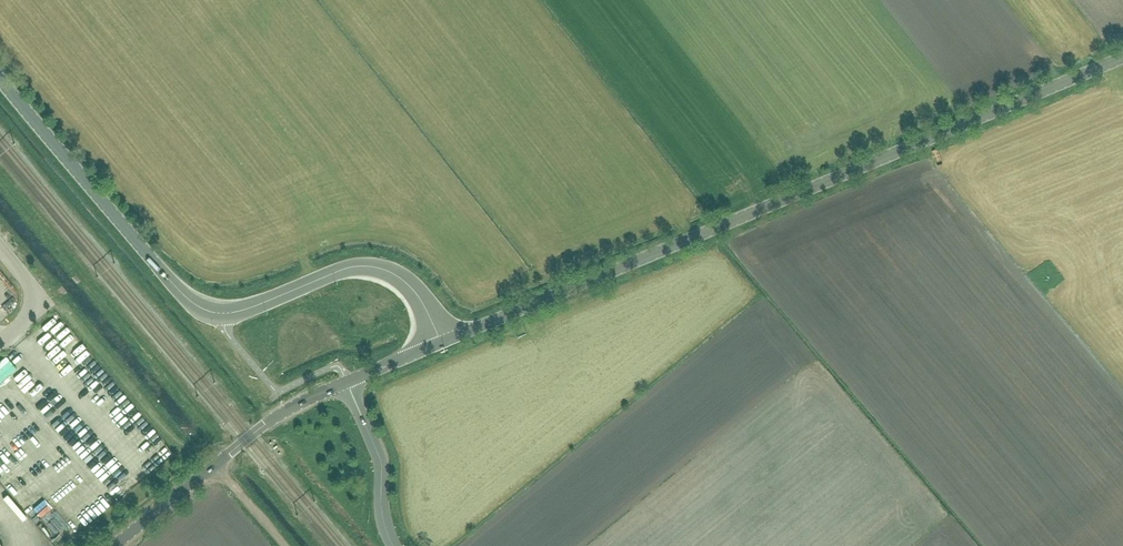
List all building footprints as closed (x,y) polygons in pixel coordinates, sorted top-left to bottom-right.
[(43,329),(54,321),(50,316),(39,323),(43,329)] [(63,331),(44,348),(54,359),(73,342),(63,331)] [(12,348),(21,358),(37,345),(28,335),(12,348)] [(52,380),(59,389),(67,384),(65,381),(90,363),(77,345),(51,364),(59,375),(52,380)] [(11,381),(19,391),(29,383),(23,375),(29,370),(12,350),(0,359),(0,389),(11,381)] [(94,399),(106,386),(99,380),(95,384),(87,377),(84,381),(79,376),(75,381),(94,399)] [(0,408),(0,472),(56,536),(98,500),(11,399),(0,408)] [(66,416),(73,426),(79,422),(72,412),(66,416)] [(85,441),(96,432),(88,422),(77,431),(85,441)] [(98,458),(110,447),(104,441),(92,452),(98,458)] [(116,452),(102,462),(112,476),(103,483),(113,496),(136,479),(116,452)] [(18,513),(9,520),(17,530),(26,523),(18,513)] [(21,534),(31,528),(28,523),(18,530),(21,534)]
